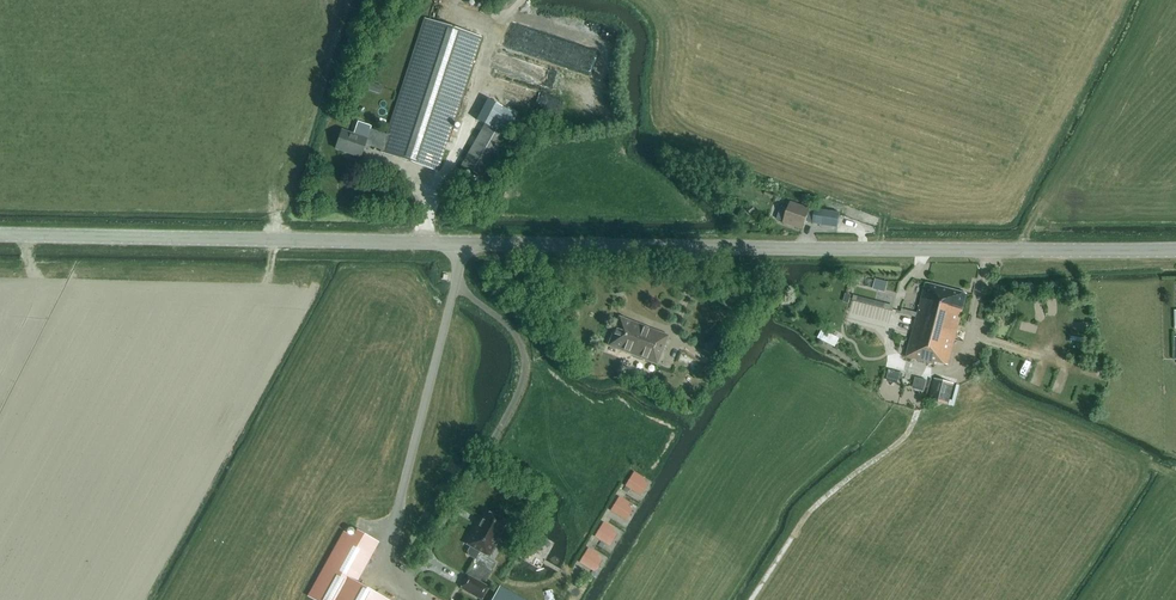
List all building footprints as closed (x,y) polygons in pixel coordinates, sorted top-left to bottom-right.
[(482,38),(424,19),(386,134),(369,129),(366,139),(342,131),(336,149),(360,157),(365,145),(382,150),(381,152),(438,171),(482,38)] [(371,91),(374,83),(364,80),(362,88),(371,91)] [(506,102),(499,114),(493,111),(461,166),(483,178),(515,123),(522,110),(506,102)] [(568,119),(580,120),(582,106),(570,104),(568,119)] [(811,221),(819,223),(828,227),(831,216),(822,213),(823,211),(815,208),(814,210),(791,202),(784,222),(803,229),(806,220),(811,222),(811,221)] [(755,210),(750,205),(746,209),(750,214),(755,210)] [(967,293),(926,283),(907,356),(936,364),(937,362),(948,365),(967,293)] [(620,317),(609,346),(657,365),(668,336),(620,317)] [(826,324),(819,338),(835,346),(839,338),(832,334),(835,328),(826,324)] [(704,350),(714,357),(726,339),(716,332),(704,350)] [(696,374),(704,360),(687,351),(680,365),(696,374)] [(901,372),(890,369),(887,378),(899,381),(901,372)] [(916,377),(913,386),(925,389),(927,380),(916,377)] [(954,383),(934,378),(929,400),(948,405),(954,383)] [(1092,403),(1090,411),(1097,413),(1099,405),(1092,403)] [(636,492),(645,478),(634,472),(626,486),(636,492)] [(619,497),(611,510),(621,517),(630,503),(619,497)] [(502,535),(500,534),(507,522),(486,510),(481,519),(479,518),(465,544),(470,547),(467,552),(468,556),(476,560),(480,552),(489,557),(502,535)] [(606,542),(614,529),(603,522),(595,536),(606,542)] [(356,583),(379,542),(356,530),(352,536),(344,531),(308,596),(315,599),(387,599),(356,583)] [(531,532),(525,543),(540,551),(546,540),(531,532)] [(599,555),(588,548),(580,562),(590,568),(599,555)] [(468,575),(460,588),(480,599),(482,599),(490,587),(468,575)] [(501,587),(493,599),(524,599),(501,587)]
